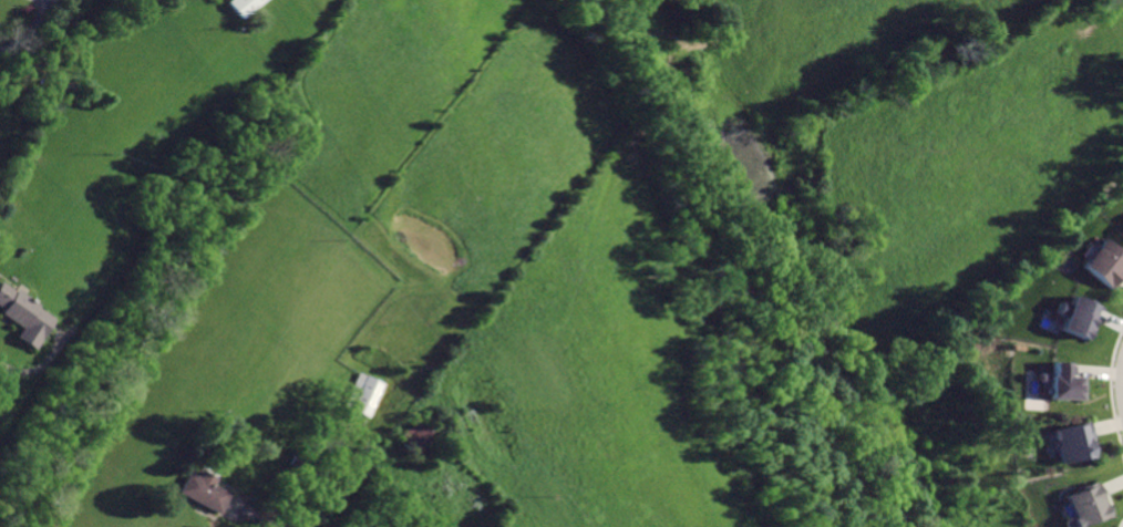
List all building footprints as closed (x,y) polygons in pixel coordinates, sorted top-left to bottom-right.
[(227,1),(241,19),(267,0),(228,0),(227,1)] [(1086,266),(1114,288),(1122,277),(1122,250),(1110,238),(1086,266)] [(1,310),(0,312),(0,315),(18,328),(12,335),(35,352),(60,319),(44,307),(48,303),(21,285),(18,289),(4,279),(0,285),(0,309),(1,310)] [(1074,294),(1061,329),(1088,339),(1091,330),(1094,330),(1099,319),(1095,318),(1101,304),(1074,294)] [(1055,360),(1055,374),(1051,374),(1050,399),(1086,400),(1088,376),(1074,375),(1075,361),(1055,360)] [(364,373),(347,403),(372,417),(389,386),(364,373)] [(1048,420),(1054,455),(1086,448),(1083,432),(1091,431),(1088,412),(1048,420)] [(421,416),(401,440),(422,458),(442,436),(421,416)] [(192,469),(179,493),(224,516),(231,502),(236,493),(218,483),(220,477),(202,467),(199,473),(192,469)] [(1098,476),(1062,486),(1071,517),(1106,508),(1098,476)]
